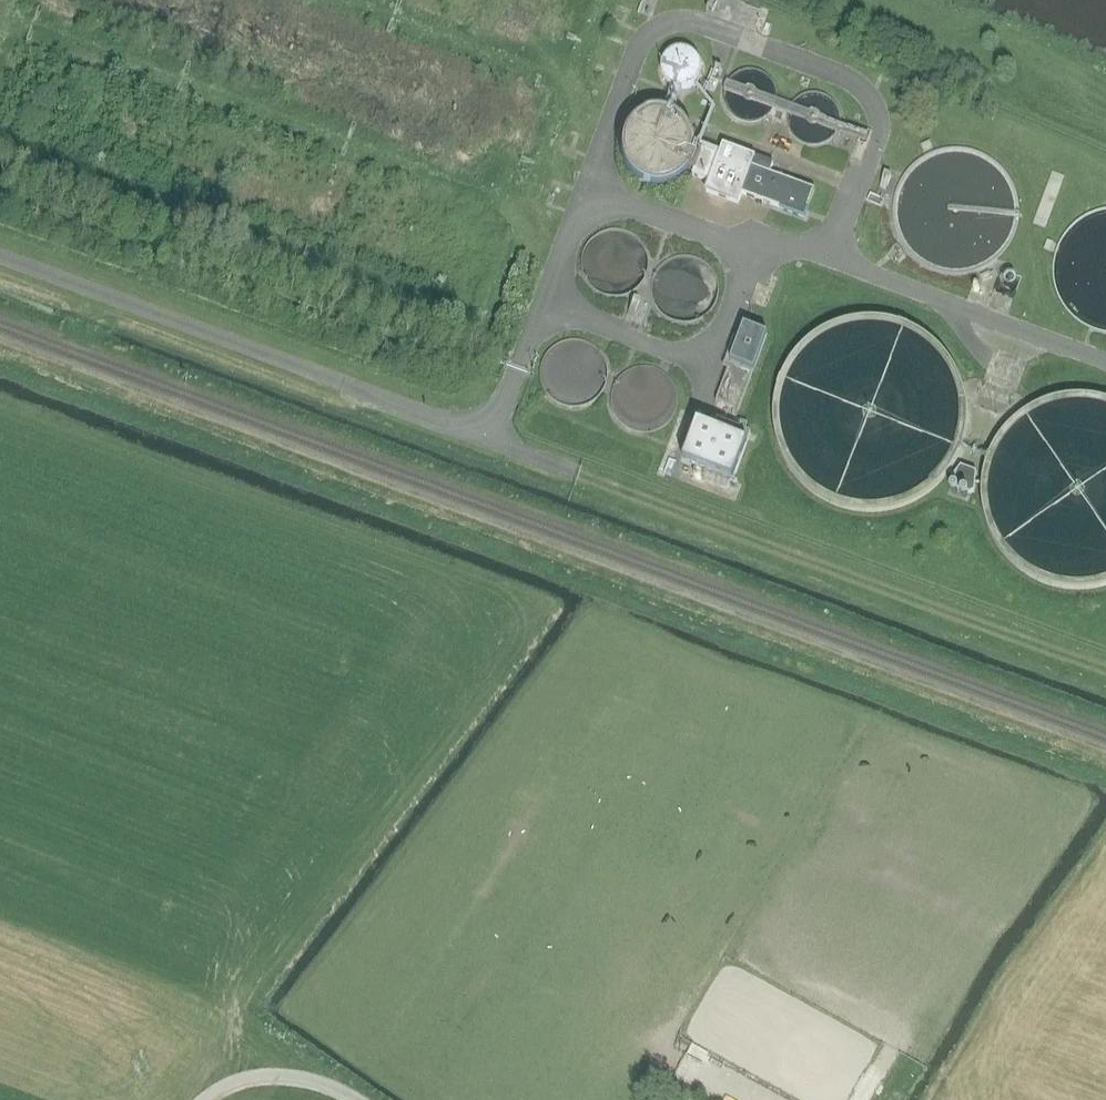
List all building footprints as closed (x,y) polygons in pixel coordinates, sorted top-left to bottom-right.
[(677,44),(664,75),(697,88),(709,57),(677,44)] [(815,189),(770,173),(773,163),(755,156),(722,144),(719,153),(703,147),(701,153),(702,153),(696,170),(694,169),(692,174),(710,180),(706,191),(738,203),(742,193),(804,216),(815,189)] [(744,326),(716,401),(739,410),(767,334),(744,326)] [(698,424),(684,462),(708,470),(703,482),(727,491),(751,434),(717,420),(713,430),(698,424)] [(950,486),(970,493),(971,491),(974,491),(974,490),(976,471),(961,466),(948,483),(950,484),(950,486)]
